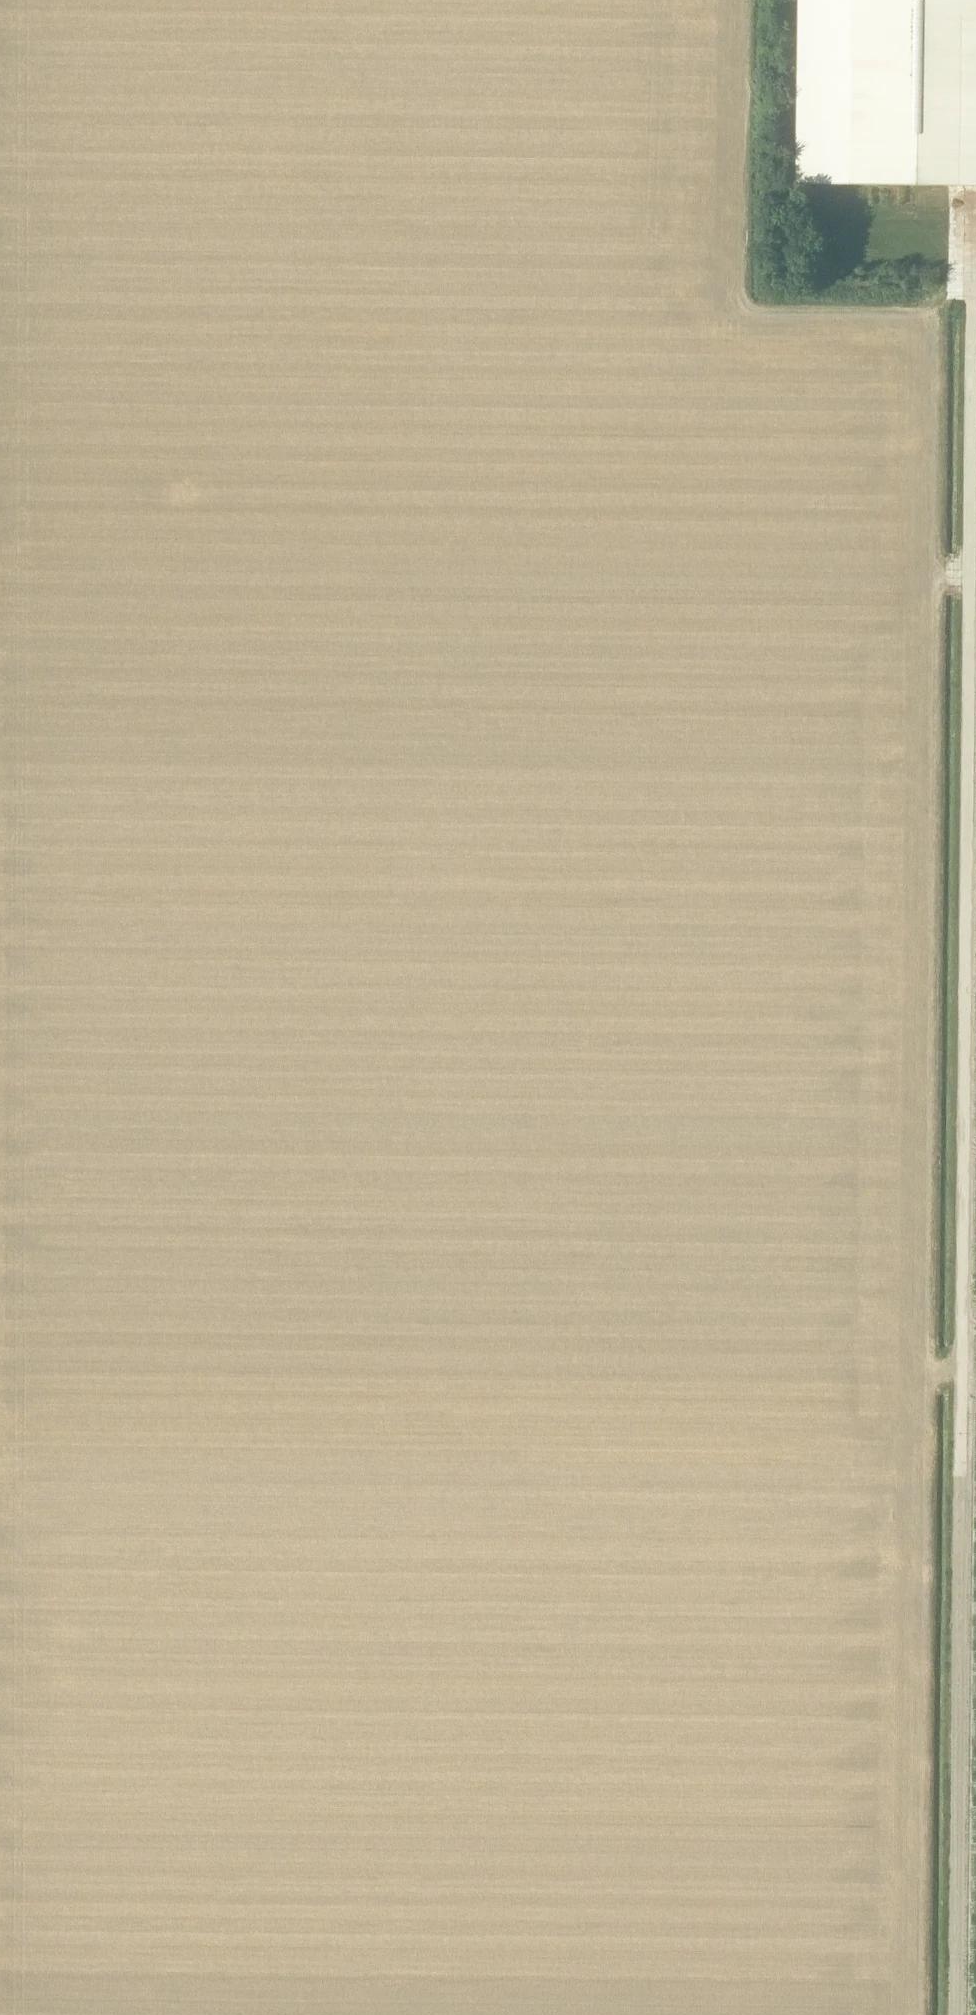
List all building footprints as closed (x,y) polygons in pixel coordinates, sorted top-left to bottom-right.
[(799,178),(975,180),(975,0),(801,0),(799,178)]
